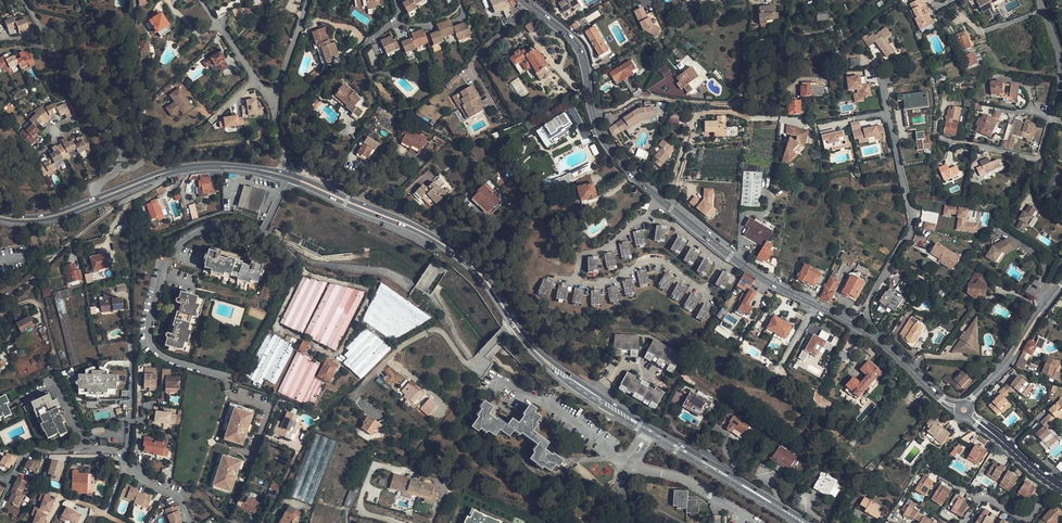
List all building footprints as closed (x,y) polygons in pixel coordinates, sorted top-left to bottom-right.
[(358,8),(367,7),(368,10),(376,9),(375,5),(380,5),(379,3),(378,3),(378,0),(380,0),(356,0),(358,8)] [(408,14),(417,9),(415,5),(412,0),(409,0),(402,4),(408,14)] [(496,13),(502,10),(506,19),(513,16),(509,7),(506,0),(494,0),(491,2),(496,13)] [(558,4),(563,12),(569,9),(572,13),(581,7),(576,0),(565,0),(558,4)] [(932,24),(928,13),(926,14),(924,10),(926,9),(924,4),(922,5),(919,0),(920,0),(911,0),(913,3),(910,5),(916,18),(915,19),(920,30),(932,24)] [(999,0),(981,0),(977,2),(981,9),(990,4),(991,5),(999,0)] [(990,4),(981,9),(983,13),(992,8),(990,4)] [(775,13),(774,6),(764,7),(758,8),(759,15),(758,15),(759,25),(760,25),(765,24),(772,23),(772,21),(771,14),(775,13)] [(641,8),(634,12),(643,30),(657,37),(660,29),(651,25),(646,15),(645,15),(641,8)] [(585,17),(588,22),(601,15),(598,10),(585,17)] [(149,21),(156,33),(158,32),(160,35),(168,30),(166,27),(168,26),(161,14),(160,15),(159,12),(148,18),(150,21),(149,21)] [(816,14),(818,24),(828,22),(827,12),(816,14)] [(15,22),(17,27),(19,31),(21,30),(23,30),(25,34),(30,33),(29,32),(34,30),(31,22),(28,15),(24,17),(25,19),(21,20),(15,22)] [(14,18),(5,21),(10,35),(14,33),(13,28),(17,27),(15,22),(14,18)] [(437,25),(439,31),(442,38),(455,33),(453,27),(451,28),(448,21),(437,25)] [(532,22),(525,26),(529,33),(536,29),(532,22)] [(453,27),(455,33),(458,41),(472,36),(469,29),(467,30),(464,23),(453,27)] [(593,26),(594,27),(604,44),(605,43),(606,42),(595,24),(593,26)] [(594,27),(585,32),(599,56),(607,51),(603,44),(604,44),(594,27)] [(836,29),(839,41),(846,39),(843,27),(836,29)] [(339,57),(334,43),(330,44),(329,41),(328,41),(323,28),(312,32),(316,46),(318,45),(319,48),(321,47),(327,63),(334,61),(335,60),(335,59),(335,58),(339,57)] [(867,35),(862,38),(869,47),(875,42),(886,58),(892,53),(883,42),(886,40),(891,36),(885,28),(874,36),(872,34),(868,37),(867,35)] [(412,42),(415,48),(428,43),(424,32),(422,30),(412,34),(413,38),(414,41),(412,42)] [(424,32),(428,43),(432,41),(430,35),(428,30),(424,32)] [(430,35),(432,41),(434,46),(444,42),(442,38),(439,31),(430,35)] [(956,35),(961,51),(971,48),(966,35),(959,38),(958,34),(956,35)] [(381,41),(386,54),(399,48),(397,42),(394,43),(391,36),(381,41)] [(140,52),(149,51),(148,41),(139,42),(138,37),(134,37),(133,47),(134,47),(140,48),(140,52)] [(683,46),(686,41),(680,38),(677,42),(683,46)] [(401,43),(406,53),(415,50),(415,48),(412,42),(411,39),(401,43)] [(883,42),(892,53),(894,52),(886,40),(883,42)] [(368,62),(376,60),(373,49),(365,51),(368,62)] [(607,51),(599,56),(601,59),(611,53),(610,50),(607,51)] [(16,60),(18,64),(20,69),(29,65),(29,64),(33,62),(28,51),(24,53),(23,51),(19,53),(21,58),(16,60)] [(222,55),(219,51),(206,60),(209,65),(213,62),(214,65),(216,64),(220,71),(228,66),(223,59),(221,56),(222,55)] [(516,56),(511,60),(515,66),(520,62),(526,71),(533,67),(537,73),(536,74),(539,80),(544,77),(544,79),(548,76),(547,75),(552,72),(548,66),(546,68),(542,61),(540,58),(535,51),(526,56),(523,51),(520,53),(519,52),(515,54),(516,56)] [(1,58),(7,70),(9,75),(13,73),(11,68),(18,64),(16,60),(14,55),(10,58),(8,53),(3,55),(4,56),(1,58)] [(975,59),(972,53),(964,57),(968,68),(977,64),(975,59)] [(850,59),(850,67),(859,67),(859,59),(850,59)] [(630,60),(609,73),(614,82),(618,79),(620,78),(621,81),(631,75),(629,72),(631,71),(635,69),(630,60)] [(520,62),(515,66),(521,75),(526,71),(520,62)] [(664,76),(669,71),(665,66),(659,71),(664,76)] [(691,68),(676,78),(679,82),(677,84),(680,89),(683,87),(688,94),(689,93),(691,95),(692,95),(696,92),(689,83),(698,77),(691,68)] [(453,85),(460,79),(457,75),(450,81),(453,85)] [(852,77),(846,78),(847,82),(849,82),(851,90),(857,90),(858,93),(858,98),(863,97),(870,96),(869,88),(868,84),(866,85),(865,77),(853,79),(852,77)] [(448,90),(453,85),(450,81),(445,86),(448,90)] [(1002,81),(990,82),(991,95),(997,95),(997,96),(1001,97),(1003,101),(1016,103),(1018,86),(1002,84),(1002,81)] [(353,92),(344,84),(339,90),(339,91),(335,96),(347,105),(345,107),(352,113),(353,112),(359,117),(363,112),(355,106),(361,100),(356,96),(357,94),(354,91),(353,92)] [(471,86),(453,97),(456,102),(460,100),(463,106),(460,108),(464,114),(466,112),(469,118),(484,110),(481,106),(480,107),(478,104),(481,102),(478,98),(476,93),(471,86)] [(788,104),(788,114),(800,114),(800,104),(805,104),(805,96),(823,96),(822,86),(800,87),(800,101),(790,101),(790,104),(788,104)] [(179,89),(169,96),(175,103),(166,109),(172,117),(180,110),(183,114),(192,107),(179,89)] [(339,91),(339,90),(338,89),(332,97),(345,108),(345,107),(347,105),(335,96),(339,91)] [(858,98),(858,93),(853,94),(855,103),(863,101),(863,97),(858,98)] [(915,126),(913,107),(927,105),(925,93),(909,95),(909,93),(904,94),(906,108),(905,109),(907,127),(915,126)] [(247,105),(241,105),(242,113),(248,112),(248,114),(261,112),(261,107),(256,107),(256,99),(246,100),(247,105)] [(312,107),(316,110),(321,103),(318,100),(314,104),(312,107)] [(58,112),(60,116),(65,114),(67,119),(71,117),(71,116),(76,114),(70,102),(65,104),(65,103),(64,104),(56,108),(58,112)] [(54,114),(58,112),(56,108),(54,104),(54,103),(45,107),(43,104),(39,108),(40,111),(48,121),(51,119),(52,121),(56,118),(54,114)] [(976,109),(981,110),(982,105),(974,103),(972,111),(975,112),(976,109)] [(959,121),(961,108),(953,107),(953,108),(952,110),(948,109),(945,128),(941,127),(940,131),(944,131),(943,133),(955,135),(958,124),(960,125),(961,121),(959,121)] [(616,126),(621,133),(625,130),(626,131),(640,121),(649,120),(649,117),(655,116),(653,108),(644,110),(644,109),(636,111),(623,120),(623,121),(616,126)] [(671,109),(669,118),(680,121),(682,121),(684,112),(671,109)] [(26,117),(29,120),(35,114),(32,111),(26,117)] [(45,123),(48,121),(40,111),(35,114),(29,120),(36,127),(39,124),(43,127),(46,124),(45,123)] [(223,119),(219,120),(220,125),(242,121),(241,115),(237,116),(236,112),(222,115),(223,119)] [(356,120),(359,117),(353,112),(352,113),(350,115),(356,120)] [(991,118),(984,114),(982,119),(979,118),(976,125),(978,126),(976,131),(992,139),(998,127),(995,126),(1000,116),(993,113),(991,118)] [(541,129),(548,140),(564,130),(564,129),(571,124),(565,114),(558,118),(557,117),(553,120),(554,121),(541,129)] [(717,122),(704,122),(704,132),(714,132),(714,136),(734,136),(734,127),(725,128),(725,116),(717,116),(717,122)] [(39,131),(36,127),(29,120),(23,126),(26,130),(25,131),(26,131),(22,134),(32,144),(35,141),(36,141),(39,138),(35,134),(39,131)] [(642,126),(650,124),(649,120),(640,121),(626,131),(628,135),(642,126)] [(1028,134),(1031,135),(1034,124),(1029,122),(1025,121),(1025,123),(1016,120),(1012,134),(1013,134),(1027,139),(1028,134)] [(859,121),(850,122),(854,139),(858,138),(865,137),(865,140),(878,137),(877,134),(880,134),(882,133),(880,126),(868,128),(868,131),(864,132),(863,129),(861,130),(859,121)] [(808,131),(787,125),(786,134),(796,137),(795,142),(789,138),(782,159),(788,160),(795,154),(794,153),(801,146),(803,147),(808,131)] [(427,139),(405,128),(403,133),(406,134),(401,142),(410,147),(409,149),(419,154),(425,143),(427,144),(428,142),(426,141),(427,139)] [(548,140),(541,129),(536,132),(547,148),(551,145),(548,140)] [(843,131),(832,134),(833,140),(837,139),(836,137),(844,135),(843,131)] [(832,134),(822,136),(826,153),(836,151),(835,149),(840,148),(840,145),(845,143),(845,140),(844,135),(836,137),(837,139),(833,140),(832,134)] [(91,147),(85,135),(76,138),(79,143),(74,145),(76,149),(78,154),(87,150),(87,149),(91,147)] [(1011,149),(1015,138),(1012,137),(1009,136),(1005,149),(1010,150),(1010,148),(1011,149)] [(362,146),(356,156),(368,163),(379,144),(367,137),(365,141),(362,146)] [(62,143),(59,144),(67,160),(70,158),(68,153),(70,152),(76,149),(74,145),(72,140),(67,142),(65,138),(61,140),(62,143)] [(840,148),(841,153),(850,150),(848,140),(845,140),(845,143),(840,145),(840,148)] [(669,156),(667,154),(672,148),(664,141),(659,147),(662,150),(656,158),(659,161),(664,165),(670,157),(669,156)] [(64,161),(67,160),(59,144),(56,146),(56,145),(51,148),(53,150),(54,152),(49,155),(51,157),(52,159),(56,167),(63,163),(61,159),(62,158),(64,161)] [(795,154),(797,155),(805,148),(803,147),(801,146),(794,153),(795,154)] [(638,148),(635,156),(646,159),(649,151),(638,148)] [(797,155),(795,154),(788,160),(788,163),(797,155)] [(56,167),(52,159),(47,161),(46,159),(45,157),(41,159),(41,160),(36,162),(44,176),(48,173),(48,172),(56,167)] [(988,158),(980,161),(983,168),(977,171),(980,176),(1001,167),(997,160),(990,163),(988,158)] [(591,168),(588,162),(569,172),(572,177),(591,168)] [(947,164),(939,168),(944,180),(959,173),(956,166),(951,168),(949,169),(949,168),(947,164)] [(57,169),(56,167),(48,172),(50,175),(54,173),(54,171),(57,169)] [(744,170),(741,204),(759,205),(762,171),(744,170)] [(1045,188),(1054,192),(1061,178),(1061,175),(1055,171),(1045,188)] [(206,173),(199,173),(201,180),(198,181),(199,187),(202,186),(203,193),(207,193),(207,194),(213,193),(212,184),(210,184),(210,181),(209,178),(218,178),(217,172),(213,172),(206,173)] [(559,178),(562,184),(573,179),(572,177),(569,172),(559,178)] [(576,182),(577,188),(592,184),(590,175),(584,178),(576,182)] [(521,183),(517,176),(512,179),(516,186),(521,183)] [(551,181),(554,188),(562,184),(559,178),(558,177),(551,180),(551,181)] [(545,184),(548,190),(554,188),(551,181),(545,184)] [(438,187),(435,183),(432,186),(430,184),(427,187),(426,185),(414,194),(420,201),(423,198),(427,202),(431,199),(434,203),(446,194),(439,187),(438,187)] [(239,205),(260,211),(266,190),(245,184),(239,205)] [(581,201),(582,205),(588,203),(588,201),(596,199),(592,184),(577,188),(581,201)] [(163,185),(155,190),(159,195),(167,190),(163,185)] [(499,201),(485,185),(478,192),(479,193),(472,199),(485,213),(492,207),(492,208),(499,201)] [(201,198),(207,197),(207,194),(207,193),(203,193),(202,186),(199,187),(201,198)] [(704,189),(703,200),(696,208),(704,215),(712,207),(713,190),(704,189)] [(152,203),(146,204),(151,219),(156,218),(157,219),(159,220),(160,220),(161,220),(162,219),(163,218),(163,217),(163,215),(162,210),(166,209),(162,197),(156,199),(157,202),(152,204),(152,203)] [(1016,227),(1023,231),(1027,225),(1026,224),(1027,223),(1029,219),(1035,223),(1038,219),(1032,215),(1036,210),(1029,205),(1024,213),(1023,212),(1019,220),(1020,221),(1016,227)] [(945,206),(944,215),(950,216),(951,214),(958,215),(959,215),(957,226),(961,227),(960,230),(977,232),(978,225),(966,223),(968,210),(945,206)] [(764,246),(767,242),(768,243),(774,233),(752,219),(747,227),(750,229),(746,235),(764,246)] [(936,224),(925,222),(924,229),(934,231),(936,224)] [(666,227),(656,226),(654,241),(663,242),(666,227)] [(642,230),(633,232),(636,246),(646,244),(642,230)] [(686,241),(677,236),(670,250),(678,255),(686,241)] [(995,263),(1001,253),(1015,246),(1013,242),(1009,240),(1007,240),(1005,240),(992,247),(986,257),(995,263)] [(631,255),(628,241),(619,244),(622,257),(631,255)] [(767,242),(764,246),(770,250),(773,246),(768,243),(767,242)] [(959,258),(937,243),(933,249),(938,252),(935,256),(940,259),(942,261),(941,263),(952,270),(959,258)] [(760,260),(765,264),(773,252),(770,250),(764,246),(756,259),(759,261),(760,260)] [(1001,253),(1005,255),(1016,249),(1015,246),(1001,253)] [(692,265),(699,252),(691,247),(684,261),(692,265)] [(209,249),(204,264),(212,266),(211,269),(224,273),(224,270),(231,272),(239,274),(238,277),(250,281),(251,278),(259,281),(263,265),(255,263),(256,262),(255,261),(255,260),(254,260),(253,260),(252,260),(251,261),(249,266),(242,263),(243,261),(235,259),(228,257),(228,259),(220,257),(221,253),(221,252),(221,251),(220,250),(219,250),(218,250),(217,251),(209,249)] [(613,252),(604,254),(607,268),(616,266),(613,252)] [(855,259),(843,252),(839,259),(848,264),(847,266),(850,267),(855,259)] [(995,263),(998,265),(1005,255),(1001,253),(995,263)] [(93,271),(107,268),(106,263),(111,262),(110,258),(105,259),(104,254),(90,257),(93,271)] [(597,272),(597,257),(588,257),(588,273),(597,272)] [(770,265),(777,268),(778,260),(772,257),(770,265)] [(712,263),(704,258),(697,272),(705,276),(712,263)] [(68,273),(75,271),(73,263),(66,266),(68,273)] [(802,281),(814,287),(822,272),(816,270),(815,272),(809,268),(810,267),(804,264),(799,273),(798,273),(796,277),(799,278),(797,280),(802,282),(802,281)] [(646,269),(637,271),(640,286),(649,283),(646,269)] [(850,296),(855,299),(867,277),(864,275),(856,270),(855,270),(842,294),(847,296),(848,294),(850,296)] [(69,282),(79,279),(77,271),(75,271),(68,273),(67,274),(69,282)] [(715,285),(723,289),(731,276),(722,271),(715,285)] [(674,277),(665,272),(658,285),(666,289),(674,277)] [(85,274),(87,283),(94,281),(91,273),(85,274)] [(744,273),(740,280),(750,286),(754,279),(744,273)] [(968,284),(967,293),(974,299),(978,295),(986,295),(987,286),(984,285),(982,277),(977,276),(971,284),(968,284)] [(977,276),(974,276),(968,284),(971,284),(977,276)] [(280,323),(336,351),(365,292),(303,277),(280,323)] [(838,281),(830,277),(820,297),(829,302),(834,292),(833,292),(838,281)] [(552,282),(543,279),(538,292),(547,296),(552,282)] [(631,279),(622,281),(626,295),(635,293),(631,279)] [(738,283),(748,290),(750,286),(740,280),(738,283)] [(686,287),(678,283),(671,295),(679,300),(686,287)] [(361,319),(394,336),(432,314),(378,284),(372,297),(361,319)] [(568,287),(559,285),(556,299),(565,301),(568,287)] [(71,366),(99,358),(82,286),(53,293),(71,366)] [(616,286),(607,288),(611,302),(620,300),(616,286)] [(897,287),(895,290),(901,295),(904,291),(897,287)] [(52,296),(50,288),(42,290),(44,298),(52,296)] [(584,290),(575,288),(572,302),(581,304),(584,290)] [(894,291),(890,288),(887,293),(886,292),(879,302),(887,308),(888,307),(889,305),(895,309),(902,299),(899,297),(901,295),(895,290),(894,291)] [(600,290),(591,290),(591,305),(601,305),(600,290)] [(748,290),(739,306),(736,310),(738,311),(743,314),(748,316),(752,310),(747,307),(754,293),(748,290)] [(124,309),(123,299),(113,300),(110,300),(110,298),(113,298),(112,291),(104,292),(105,301),(100,301),(101,309),(111,308),(112,311),(124,309)] [(165,346),(180,350),(182,343),(185,344),(188,331),(186,330),(188,323),(190,315),(192,316),(196,303),(193,303),(195,295),(180,291),(178,298),(177,298),(175,299),(175,301),(176,302),(177,303),(181,304),(179,312),(177,311),(175,319),(173,326),(175,327),(173,334),(168,333),(167,333),(165,334),(165,335),(165,337),(166,337),(167,338),(165,346)] [(700,298),(691,293),(684,305),(693,310),(700,298)] [(985,303),(986,295),(978,295),(974,299),(978,302),(985,303)] [(902,299),(895,309),(897,311),(904,300),(902,299)] [(712,308),(704,303),(697,316),(706,320),(712,308)] [(722,319),(727,311),(722,308),(717,316),(722,319)] [(34,326),(29,317),(17,324),(22,333),(34,326)] [(917,343),(915,339),(919,332),(923,333),(924,333),(926,329),(924,325),(911,317),(909,320),(911,321),(909,324),(912,326),(907,335),(903,333),(901,336),(902,336),(901,338),(910,347),(915,347),(917,343)] [(772,318),(766,329),(784,338),(789,327),(772,318)] [(909,324),(907,323),(902,332),(903,333),(907,335),(912,326),(909,324)] [(728,338),(732,331),(718,324),(715,331),(728,338)] [(964,332),(959,339),(960,340),(962,341),(965,341),(965,343),(960,343),(960,352),(969,352),(970,352),(970,349),(977,349),(977,345),(977,327),(970,327),(965,333),(964,332)] [(394,342),(368,329),(343,357),(339,361),(349,366),(363,373),(394,342)] [(268,332),(245,377),(254,381),(252,385),(260,388),(265,379),(275,385),(294,349),(292,348),(294,345),(268,332)] [(638,357),(639,335),(608,333),(606,353),(638,357)] [(804,350),(799,358),(805,361),(809,354),(815,357),(821,347),(829,352),(832,346),(814,336),(805,350),(804,350)] [(1041,350),(1046,341),(1039,338),(1037,343),(1030,340),(1029,343),(1028,343),(1023,351),(1032,355),(1034,351),(1035,352),(1037,348),(1041,350)] [(682,354),(654,339),(643,358),(673,373),(682,354)] [(960,352),(960,343),(960,340),(951,352),(960,352)] [(297,350),(304,354),(307,348),(308,344),(302,341),(297,350)] [(970,349),(970,352),(969,352),(969,354),(978,354),(978,345),(977,345),(977,349),(970,349)] [(838,357),(848,362),(851,353),(842,349),(838,357)] [(290,366),(312,377),(318,365),(296,353),(290,366)] [(1027,362),(1019,358),(1017,363),(1025,366),(1027,362)] [(1048,358),(1042,373),(1059,380),(1061,374),(1055,372),(1057,368),(1056,367),(1058,362),(1048,358)] [(317,376),(330,382),(338,366),(325,359),(317,376)] [(584,361),(581,365),(589,370),(592,367),(584,361)] [(875,380),(881,373),(868,361),(860,370),(865,374),(858,382),(853,377),(846,385),(847,387),(854,393),(859,397),(868,387),(875,380)] [(1025,366),(1017,363),(1015,366),(1023,372),(1025,366)] [(581,365),(575,372),(584,378),(589,370),(581,365)] [(312,377),(290,366),(277,392),(308,405),(313,396),(317,397),(326,384),(312,377)] [(144,368),(143,388),(149,388),(149,387),(149,386),(156,386),(157,368),(144,368)] [(171,370),(163,370),(161,384),(166,384),(166,392),(179,392),(180,377),(171,377),(171,370)] [(648,406),(655,409),(665,392),(656,387),(655,389),(649,386),(650,384),(642,379),(641,382),(635,378),(636,376),(628,372),(618,389),(625,393),(632,397),(641,402),(648,406)] [(972,381),(962,372),(954,380),(951,384),(959,391),(962,388),(964,390),(972,381)] [(116,375),(78,374),(78,394),(116,394),(116,375)] [(943,380),(947,385),(949,382),(953,379),(947,374),(943,379),(941,377),(939,379),(942,381),(943,380)] [(1029,385),(1018,376),(1011,385),(1008,384),(1004,388),(1010,394),(1014,389),(1022,395),(1029,385)] [(874,387),(878,383),(875,380),(868,387),(870,389),(873,386),(874,387)] [(412,404),(419,395),(417,393),(418,393),(419,392),(415,389),(414,390),(407,384),(402,389),(406,392),(401,397),(405,400),(402,404),(406,408),(408,406),(406,404),(409,401),(412,404)] [(1029,385),(1022,395),(1026,397),(1033,388),(1029,385)] [(852,396),(852,395),(854,393),(847,387),(845,390),(852,396)] [(1001,395),(989,406),(997,415),(1000,411),(1009,403),(1005,398),(1010,394),(1004,388),(999,393),(1001,395)] [(818,393),(815,391),(814,397),(813,400),(814,401),(815,402),(816,403),(830,406),(832,406),(833,403),(818,393)] [(52,401),(48,394),(33,402),(34,405),(36,409),(35,409),(38,417),(39,416),(43,423),(42,424),(45,431),(46,430),(49,437),(58,433),(59,436),(67,432),(62,423),(64,422),(60,415),(57,410),(58,410),(57,408),(55,408),(52,401)] [(713,402),(702,397),(700,399),(691,394),(684,407),(690,411),(691,408),(700,412),(704,405),(710,408),(713,402)] [(3,416),(3,415),(10,412),(6,404),(3,397),(0,398),(0,417),(3,416)] [(436,405),(427,398),(417,411),(426,418),(436,405)] [(1049,411),(1051,413),(1046,418),(1050,423),(1055,418),(1060,414),(1061,416),(1061,401),(1061,400),(1049,411)] [(520,435),(521,434),(537,445),(533,452),(534,453),(530,459),(543,469),(544,467),(550,472),(555,465),(558,468),(563,461),(553,454),(552,456),(544,450),(549,443),(533,432),(537,425),(535,424),(540,418),(534,413),(536,410),(530,405),(523,415),(524,416),(518,424),(512,419),(507,426),(497,419),(496,420),(489,414),(493,408),(483,401),(478,408),(481,410),(477,417),(478,417),(472,427),(478,432),(480,429),(487,434),(488,432),(494,436),(499,430),(509,437),(514,430),(520,435)] [(1011,405),(1009,403),(1000,411),(1002,414),(1011,405)] [(252,414),(233,408),(223,440),(242,446),(252,414)] [(171,413),(155,411),(154,422),(159,423),(170,424),(170,423),(175,424),(176,415),(171,414),(171,413)] [(284,423),(279,421),(274,433),(291,440),(293,434),(296,428),(298,429),(300,423),(296,421),(298,416),(289,412),(284,423)] [(379,424),(374,421),(373,422),(367,418),(363,424),(364,425),(361,428),(372,436),(374,433),(376,434),(378,431),(376,429),(379,424)] [(733,418),(724,431),(727,434),(730,436),(730,434),(740,442),(750,428),(733,418)] [(932,418),(927,424),(929,425),(927,427),(930,429),(927,432),(935,438),(936,437),(944,442),(950,434),(943,428),(939,425),(940,424),(939,424),(932,418)] [(1050,423),(1046,418),(1040,423),(1044,427),(1036,434),(1048,448),(1057,440),(1048,430),(1053,426),(1053,425),(1050,423)] [(861,426),(853,419),(849,424),(857,431),(861,426)] [(289,496),(311,505),(336,442),(315,432),(289,496)] [(144,452),(153,453),(153,454),(163,456),(164,450),(166,450),(167,443),(155,441),(155,443),(144,441),(143,446),(145,446),(144,452)] [(976,444),(968,456),(979,462),(986,451),(976,444)] [(775,450),(769,461),(775,464),(779,467),(786,472),(792,461),(775,450)] [(7,453),(5,456),(4,456),(4,455),(0,462),(0,464),(4,466),(9,469),(11,465),(13,466),(17,458),(7,453)] [(241,462),(222,455),(211,487),(230,493),(241,462)] [(979,462),(968,456),(967,458),(977,465),(979,462)] [(25,467),(34,471),(36,468),(38,464),(39,464),(40,465),(42,461),(34,458),(33,461),(28,459),(27,462),(25,467)] [(65,464),(52,460),(49,474),(52,475),(51,479),(59,481),(65,464)] [(995,461),(986,475),(997,481),(1005,467),(995,461)] [(776,472),(779,467),(775,464),(771,469),(776,472)] [(88,493),(90,474),(80,473),(80,471),(74,470),(73,481),(73,484),(72,490),(76,491),(76,492),(88,493)] [(1018,478),(1007,472),(999,486),(1009,492),(1014,485),(1015,483),(1018,478)] [(821,475),(815,486),(820,489),(819,491),(823,493),(824,492),(829,495),(835,484),(821,475)] [(923,476),(915,490),(925,496),(934,482),(923,476)] [(10,497),(8,501),(18,506),(19,504),(22,498),(20,497),(25,486),(27,482),(18,477),(14,485),(15,486),(14,490),(10,497)] [(421,483),(405,478),(402,491),(411,494),(412,493),(418,494),(421,483)] [(1036,488),(1025,481),(1018,494),(1028,500),(1029,499),(1030,497),(1036,488)] [(279,486),(273,483),(270,489),(275,492),(276,492),(279,486)] [(438,487),(421,483),(418,494),(425,496),(424,498),(434,500),(438,487)] [(133,503),(142,507),(143,505),(144,506),(149,507),(151,500),(150,500),(152,496),(146,494),(146,495),(141,494),(138,492),(138,490),(135,489),(131,487),(131,486),(126,484),(124,489),(123,488),(121,495),(127,497),(126,499),(134,502),(133,503)] [(932,499),(942,505),(951,491),(941,484),(936,492),(934,490),(931,495),(933,496),(932,499)] [(673,490),(674,506),(679,506),(688,506),(688,508),(688,513),(692,513),(698,513),(701,513),(701,503),(698,503),(698,498),(688,498),(688,490),(673,490)] [(344,506),(351,508),(357,493),(350,491),(344,506)] [(371,502),(373,494),(367,492),(367,495),(365,501),(371,502)] [(961,517),(970,503),(956,494),(948,508),(961,517)] [(1028,500),(1018,494),(1017,496),(1027,502),(1028,500)] [(55,500),(44,496),(39,509),(50,513),(55,500)] [(244,504),(256,509),(260,502),(248,497),(244,504)] [(880,506),(864,497),(860,505),(867,508),(865,511),(877,519),(881,513),(877,511),(880,506)] [(916,503),(909,499),(902,510),(905,512),(903,515),(912,521),(914,518),(917,520),(921,514),(918,512),(919,511),(913,508),(916,503)] [(61,516),(71,522),(72,520),(76,522),(81,516),(71,510),(75,503),(66,500),(63,502),(61,505),(66,507),(61,516)] [(244,504),(238,500),(235,505),(254,514),(256,509),(244,504)] [(344,511),(317,503),(311,522),(339,522),(344,511)] [(1039,522),(1055,522),(1061,517),(1056,513),(1059,510),(1055,505),(1039,522)] [(180,520),(182,519),(180,514),(178,511),(180,510),(178,506),(173,508),(172,506),(166,509),(168,515),(167,516),(170,522),(182,522),(180,520)] [(299,520),(302,513),(289,506),(280,522),(297,522),(299,520)] [(996,516),(985,509),(976,522),(991,522),(996,516)] [(465,516),(462,522),(497,522),(497,521),(484,516),(484,517),(476,514),(477,513),(471,510),(468,518),(465,516)] [(37,511),(33,522),(45,522),(48,515),(37,511)] [(921,514),(917,520),(920,522),(935,522),(921,514)]
